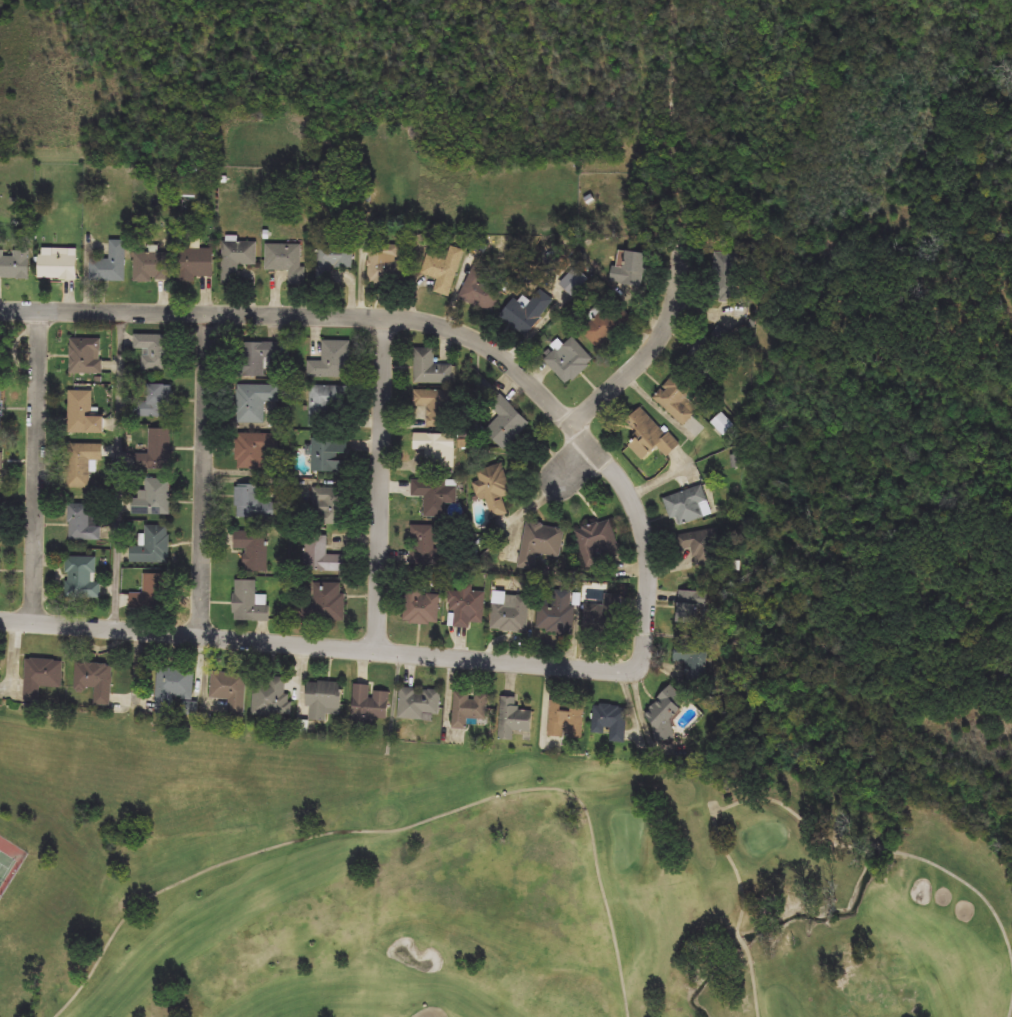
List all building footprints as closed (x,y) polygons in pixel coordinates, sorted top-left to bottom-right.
[(223,283),(223,242),(258,242),(257,265),(239,265),(239,283),(223,283)] [(126,244),(126,281),(88,281),(88,260),(110,260),(110,244),(126,244)] [(266,271),(266,244),(304,244),(304,285),(288,285),(289,271),(266,271)] [(405,285),(368,284),(369,244),(401,244),(400,260),(405,260),(405,285)] [(428,253),(446,259),(450,245),(464,250),(450,297),(434,292),(439,279),(421,274),(428,253)] [(332,281),(318,280),(319,246),(354,247),(353,269),(333,268),(332,281)] [(180,278),(180,248),(214,248),(214,278),(180,278)] [(30,278),(0,278),(0,250),(7,250),(30,250),(30,278)] [(39,250),(76,250),(76,280),(39,280),(39,250)] [(136,281),(136,252),(172,252),(172,281),(136,281)] [(644,252),(644,287),(623,287),(623,252),(644,252)] [(715,289),(715,252),(740,252),(740,289),(715,289)] [(460,298),(480,254),(494,260),(484,281),(503,289),(492,313),(460,298)] [(510,299),(525,309),(535,293),(548,302),(527,335),(499,316),(510,299)] [(612,302),(629,319),(599,349),(582,332),(612,302)] [(687,358),(700,333),(710,339),(717,326),(733,335),(713,372),(687,358)] [(136,350),(136,335),(169,335),(169,374),(144,374),(144,350),(136,350)] [(595,361),(567,385),(546,362),(574,337),(595,361)] [(101,338),(101,372),(71,372),(71,338),(101,338)] [(309,378),(309,360),(324,360),(324,340),(351,340),(351,378),(309,378)] [(265,377),(243,377),(244,342),(282,342),(281,359),(266,359),(265,377)] [(414,383),(414,348),(435,348),(435,364),(453,364),(453,383),(414,383)] [(688,398),(699,409),(684,426),(653,398),(677,373),(695,390),(688,398)] [(504,451),(485,432),(501,416),(476,392),(487,381),(531,424),(504,451)] [(139,384),(170,384),(170,419),(139,419),(139,384)] [(238,423),(238,385),(280,385),(280,402),(266,402),(266,423),(238,423)] [(310,386),(351,386),(351,407),(332,407),(332,429),(310,429),(310,386)] [(105,433),(69,433),(69,390),(93,390),(93,415),(105,415),(105,433)] [(414,427),(414,390),(456,390),(456,427),(414,427)] [(640,460),(629,444),(639,437),(626,418),(647,405),(677,449),(665,457),(659,447),(640,460)] [(172,471),(145,471),(145,429),(172,429),(172,471)] [(266,469),(237,469),(237,434),(279,434),(279,452),(266,452),(266,469)] [(455,434),(455,468),(426,468),(426,449),(414,449),(414,434),(455,434)] [(312,439),(348,439),(348,455),(339,455),(339,461),(348,461),(348,473),(312,473),(312,439)] [(103,461),(92,461),(92,488),(68,488),(68,444),(103,444),(103,461)] [(477,471),(503,463),(512,496),(504,498),(509,515),(493,519),(489,504),(481,507),(474,483),(480,481),(477,471)] [(171,478),(171,515),(131,515),(131,505),(125,505),(125,498),(145,498),(145,478),(171,478)] [(457,505),(447,505),(447,518),(425,518),(425,497),(412,497),(412,481),(457,482),(457,505)] [(280,504),(280,520),(235,518),(236,485),(261,486),(260,503),(280,504)] [(670,520),(664,497),(704,487),(708,505),(702,506),(706,518),(679,526),(677,519),(670,520)] [(313,524),(314,488),(346,489),(345,525),(313,524)] [(70,541),(70,504),(91,504),(91,516),(101,516),(101,541),(70,541)] [(611,520),(621,556),(602,562),(603,564),(586,568),(576,531),(611,520)] [(565,528),(561,557),(538,554),(536,570),(520,568),(526,522),(565,528)] [(170,563),(131,563),(131,547),(145,547),(145,526),(170,526),(170,563)] [(411,565),(411,526),(439,526),(439,565),(411,565)] [(693,548),(680,550),(678,535),(718,528),(724,561),(696,566),(693,548)] [(269,532),(269,571),(245,571),(245,550),(232,550),(232,532),(269,532)] [(307,536),(328,536),(328,555),(347,555),(347,572),(307,572),(307,536)] [(95,557),(95,583),(101,583),(101,599),(66,599),(66,557),(95,557)] [(164,574),(164,609),(130,609),(130,594),(143,594),(143,574),(164,574)] [(269,622),(234,622),(234,581),(257,581),(257,595),(269,595),(269,622)] [(345,583),(345,622),(304,622),(303,601),(312,601),(312,583),(345,583)] [(424,588),(424,593),(440,593),(439,625),(404,624),(405,587),(424,588)] [(485,591),(484,623),(471,623),(471,628),(449,626),(451,589),(485,591)] [(678,620),(678,591),(708,591),(708,620),(678,620)] [(492,593),(529,596),(526,634),(489,631),(492,593)] [(606,606),(606,595),(622,595),(622,626),(595,626),(595,606),(606,606)] [(565,634),(537,634),(537,606),(565,606),(565,634)] [(708,682),(688,682),(688,662),(674,662),(674,645),(708,646),(708,682)] [(63,688),(41,687),(40,701),(24,701),(26,659),(64,661),(63,688)] [(111,706),(94,705),(94,690),(75,689),(76,662),(113,664),(111,706)] [(172,712),(157,711),(158,668),(195,669),(194,699),(173,698),(172,712)] [(246,716),(230,716),(230,699),(211,698),(212,672),(247,674),(246,716)] [(256,676),(287,678),(286,693),(292,693),(291,717),(254,715),(256,676)] [(343,683),(341,715),(328,714),(328,721),(306,720),(308,681),(343,683)] [(375,725),(351,723),(354,686),(390,689),(388,720),(376,719),(375,725)] [(441,690),(439,721),(399,719),(400,688),(441,690)] [(452,727),(455,691),(490,694),(487,721),(475,720),(475,729),(452,727)] [(677,738),(659,745),(645,704),(679,692),(686,711),(669,716),(677,738)] [(503,697),(516,697),(516,709),(532,709),(532,732),(514,732),(514,740),(502,739),(503,697)] [(549,737),(550,701),(562,701),(561,704),(585,705),(584,739),(549,737)] [(627,744),(609,743),(609,735),(593,735),(594,705),(628,706),(627,744)]
